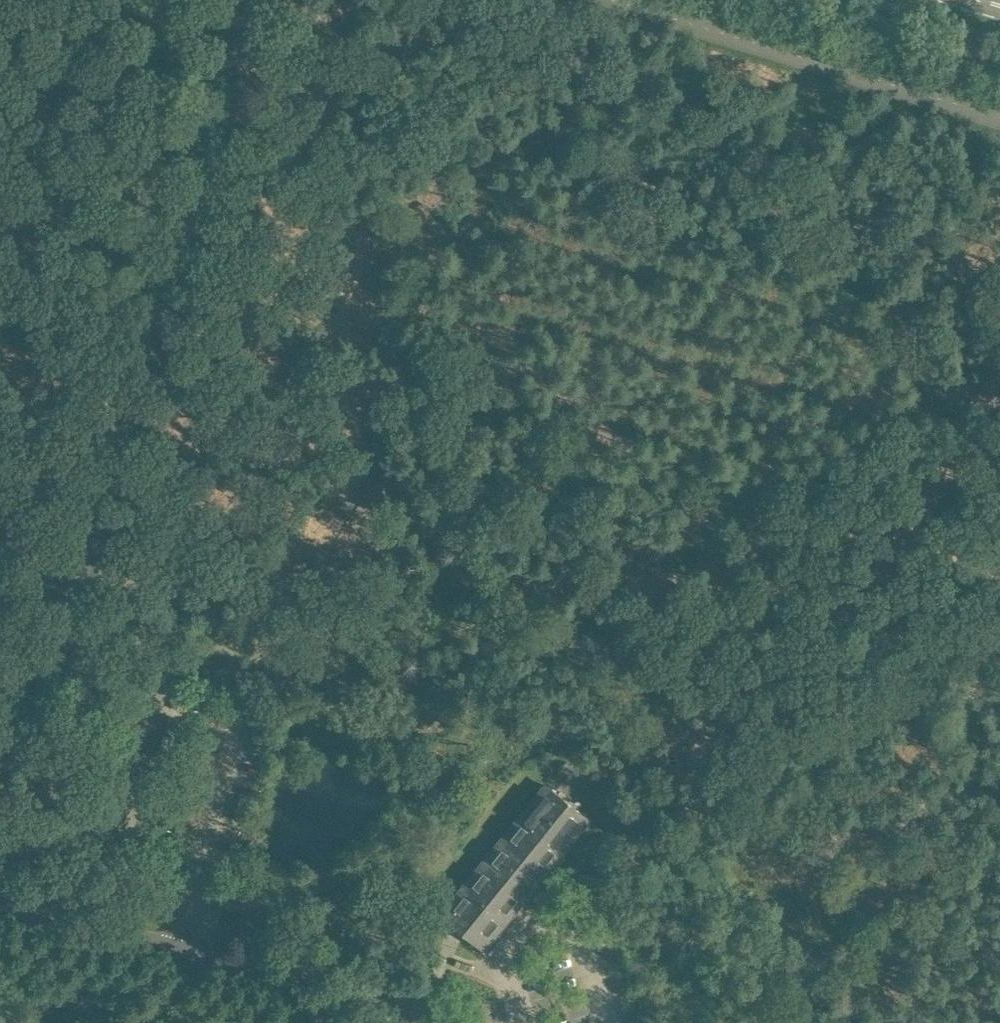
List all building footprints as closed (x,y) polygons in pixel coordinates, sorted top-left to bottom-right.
[(441,917),(480,948),(586,818),(547,786),(441,917)] [(430,971),(438,974),(445,959),(436,955),(430,971)]
